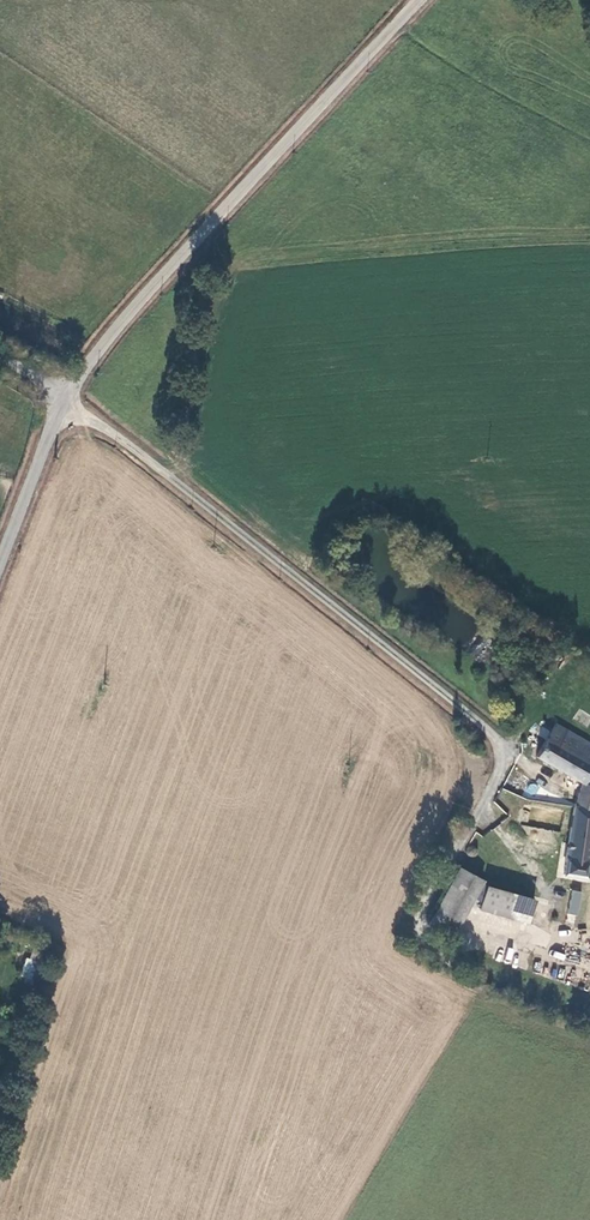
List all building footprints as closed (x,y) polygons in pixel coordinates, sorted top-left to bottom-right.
[(589,774),(589,739),(558,720),(538,754),(581,779),(567,874),(589,878),(589,876),(589,784),(585,782),(589,774)] [(537,735),(546,739),(550,730),(542,726),(537,735)] [(476,847),(473,844),(470,845),(467,848),(467,851),(469,854),(473,854),(476,851),(476,847)] [(458,866),(449,883),(473,898),(470,903),(481,906),(489,883),(458,866)] [(473,898),(449,883),(426,921),(450,936),(470,903),(473,898)] [(526,923),(534,897),(493,885),(489,883),(481,906),(526,923)] [(575,915),(582,890),(574,888),(568,913),(575,915)] [(27,955),(21,972),(38,979),(45,962),(27,955)]
